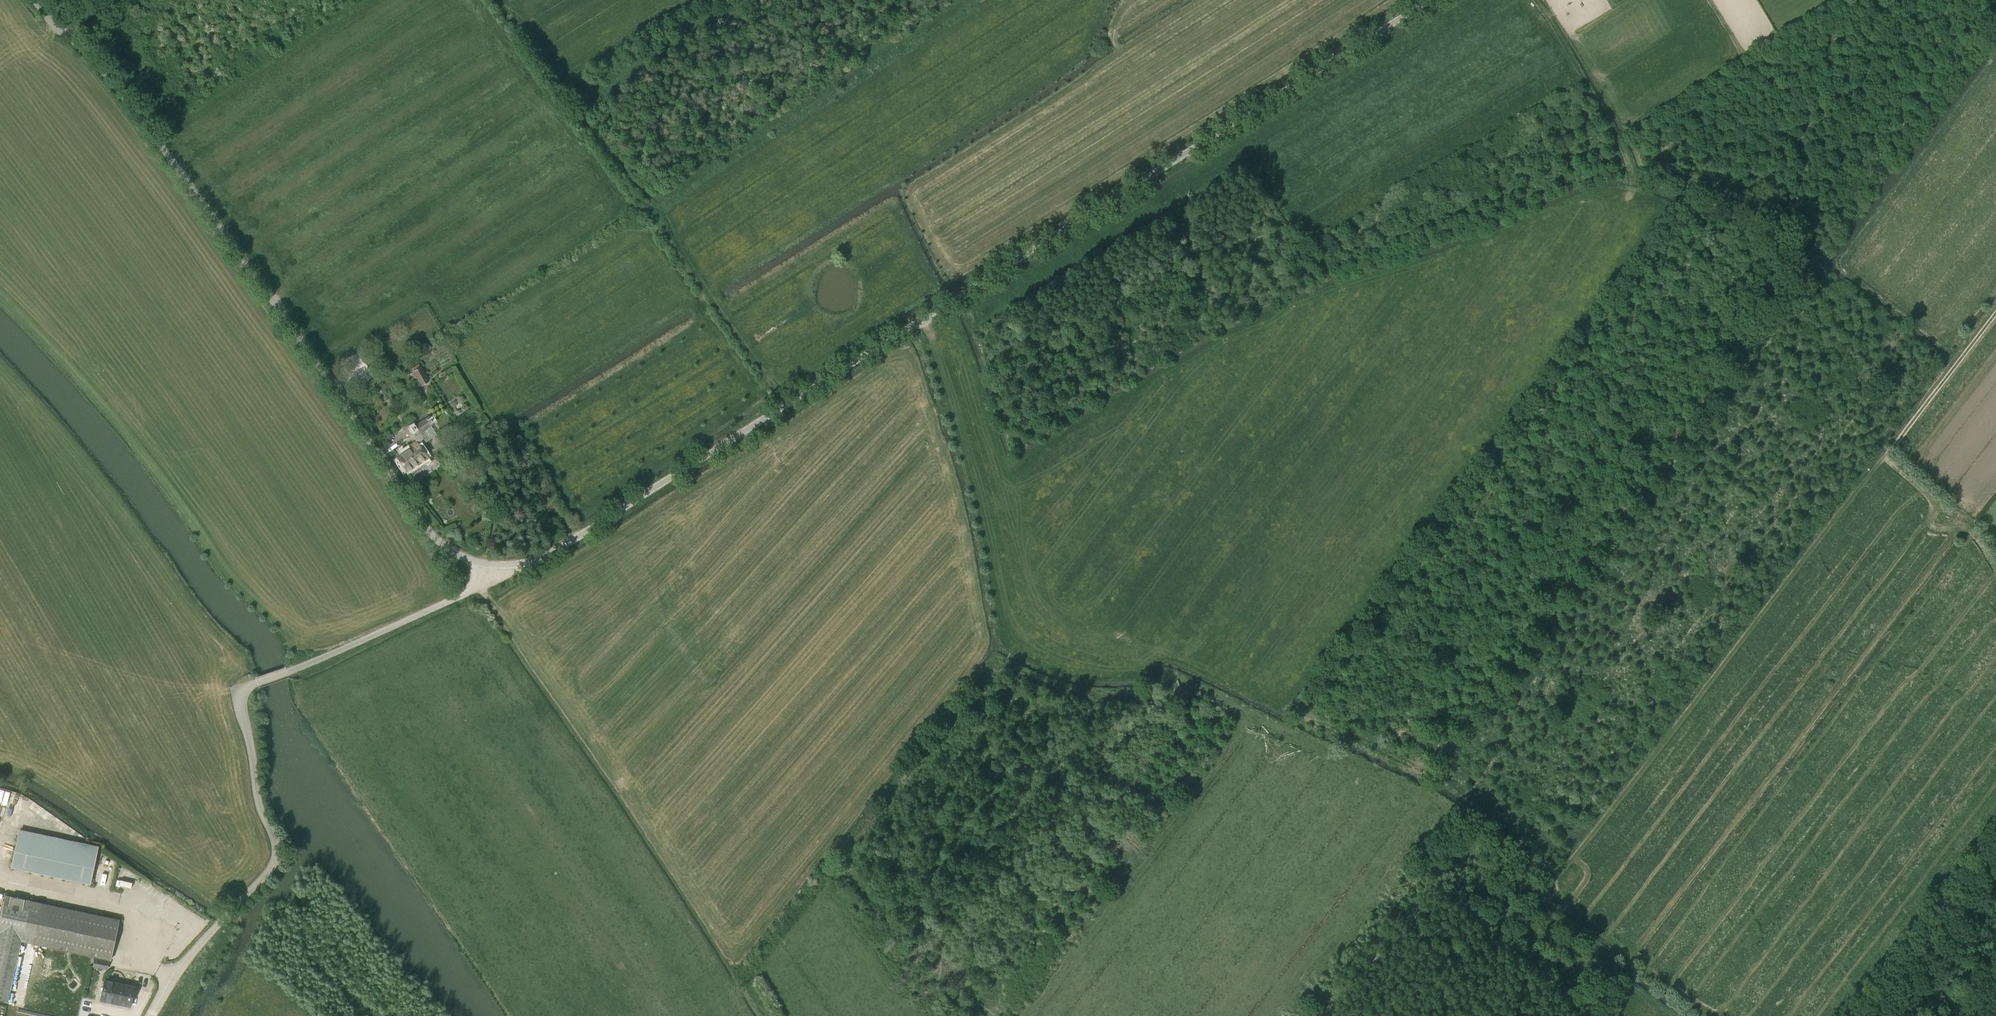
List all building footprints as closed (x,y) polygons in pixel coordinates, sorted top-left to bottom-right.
[(420,367),(419,364),(411,368),(412,371),(421,386),(429,381),(421,366),(420,367)] [(407,474),(429,460),(420,446),(437,435),(431,426),(435,424),(429,415),(412,427),(417,435),(414,437),(416,441),(394,454),(407,474)] [(10,867),(90,885),(97,853),(17,836),(10,867)] [(112,954),(119,920),(30,901),(6,896),(0,923),(0,999),(8,1001),(20,941),(110,960),(112,954)] [(92,967),(107,970),(109,961),(94,958),(92,967)] [(134,987),(105,981),(100,1001),(130,1007),(134,987)]
